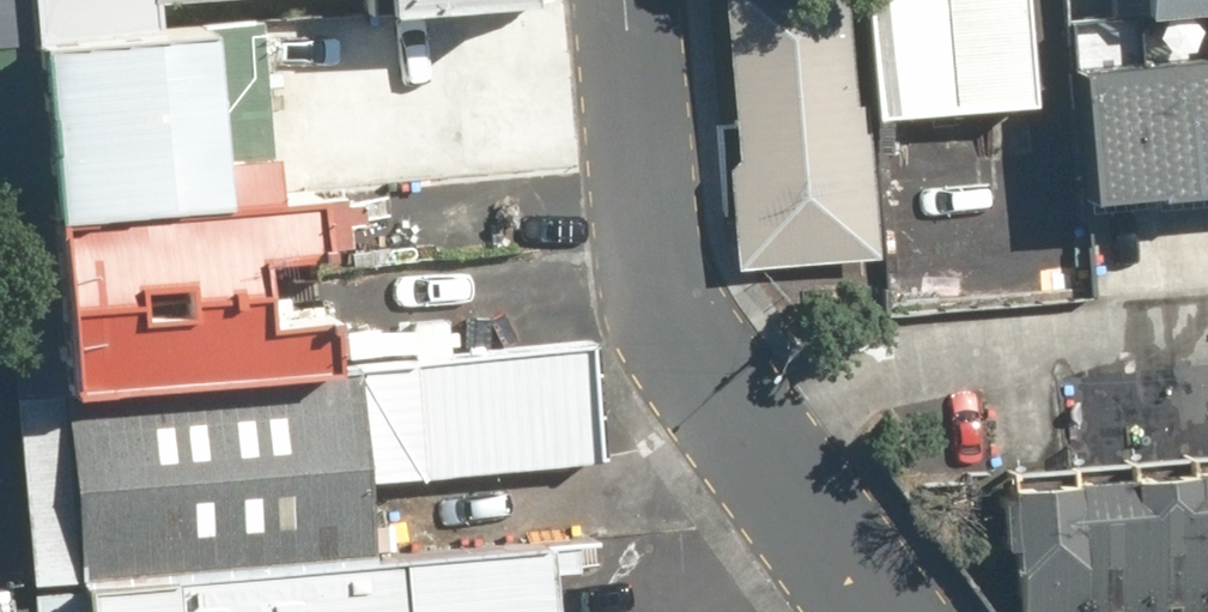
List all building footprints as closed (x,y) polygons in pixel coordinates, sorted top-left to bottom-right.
[(34,37),(259,19),(500,0),(31,0),(34,37)] [(730,269),(869,256),(845,0),(705,0),(730,269)] [(870,114),(1030,100),(1019,0),(858,0),(870,114)] [(1146,15),(1207,9),(1207,0),(1145,0),(1146,15)] [(34,37),(49,211),(273,191),(259,19),(34,37)] [(1075,65),(1087,198),(1207,187),(1207,53),(1075,65)] [(63,381),(346,359),(328,187),(273,191),(49,211),(63,381)] [(79,577),(372,552),(365,473),(594,450),(585,340),(346,359),(63,381),(79,577)] [(1008,479),(995,499),(999,545),(1007,544),(1009,571),(1015,570),(1019,611),(1207,611),(1207,463),(1008,479)] [(550,537),(372,552),(79,577),(82,611),(557,611),(550,537)]
